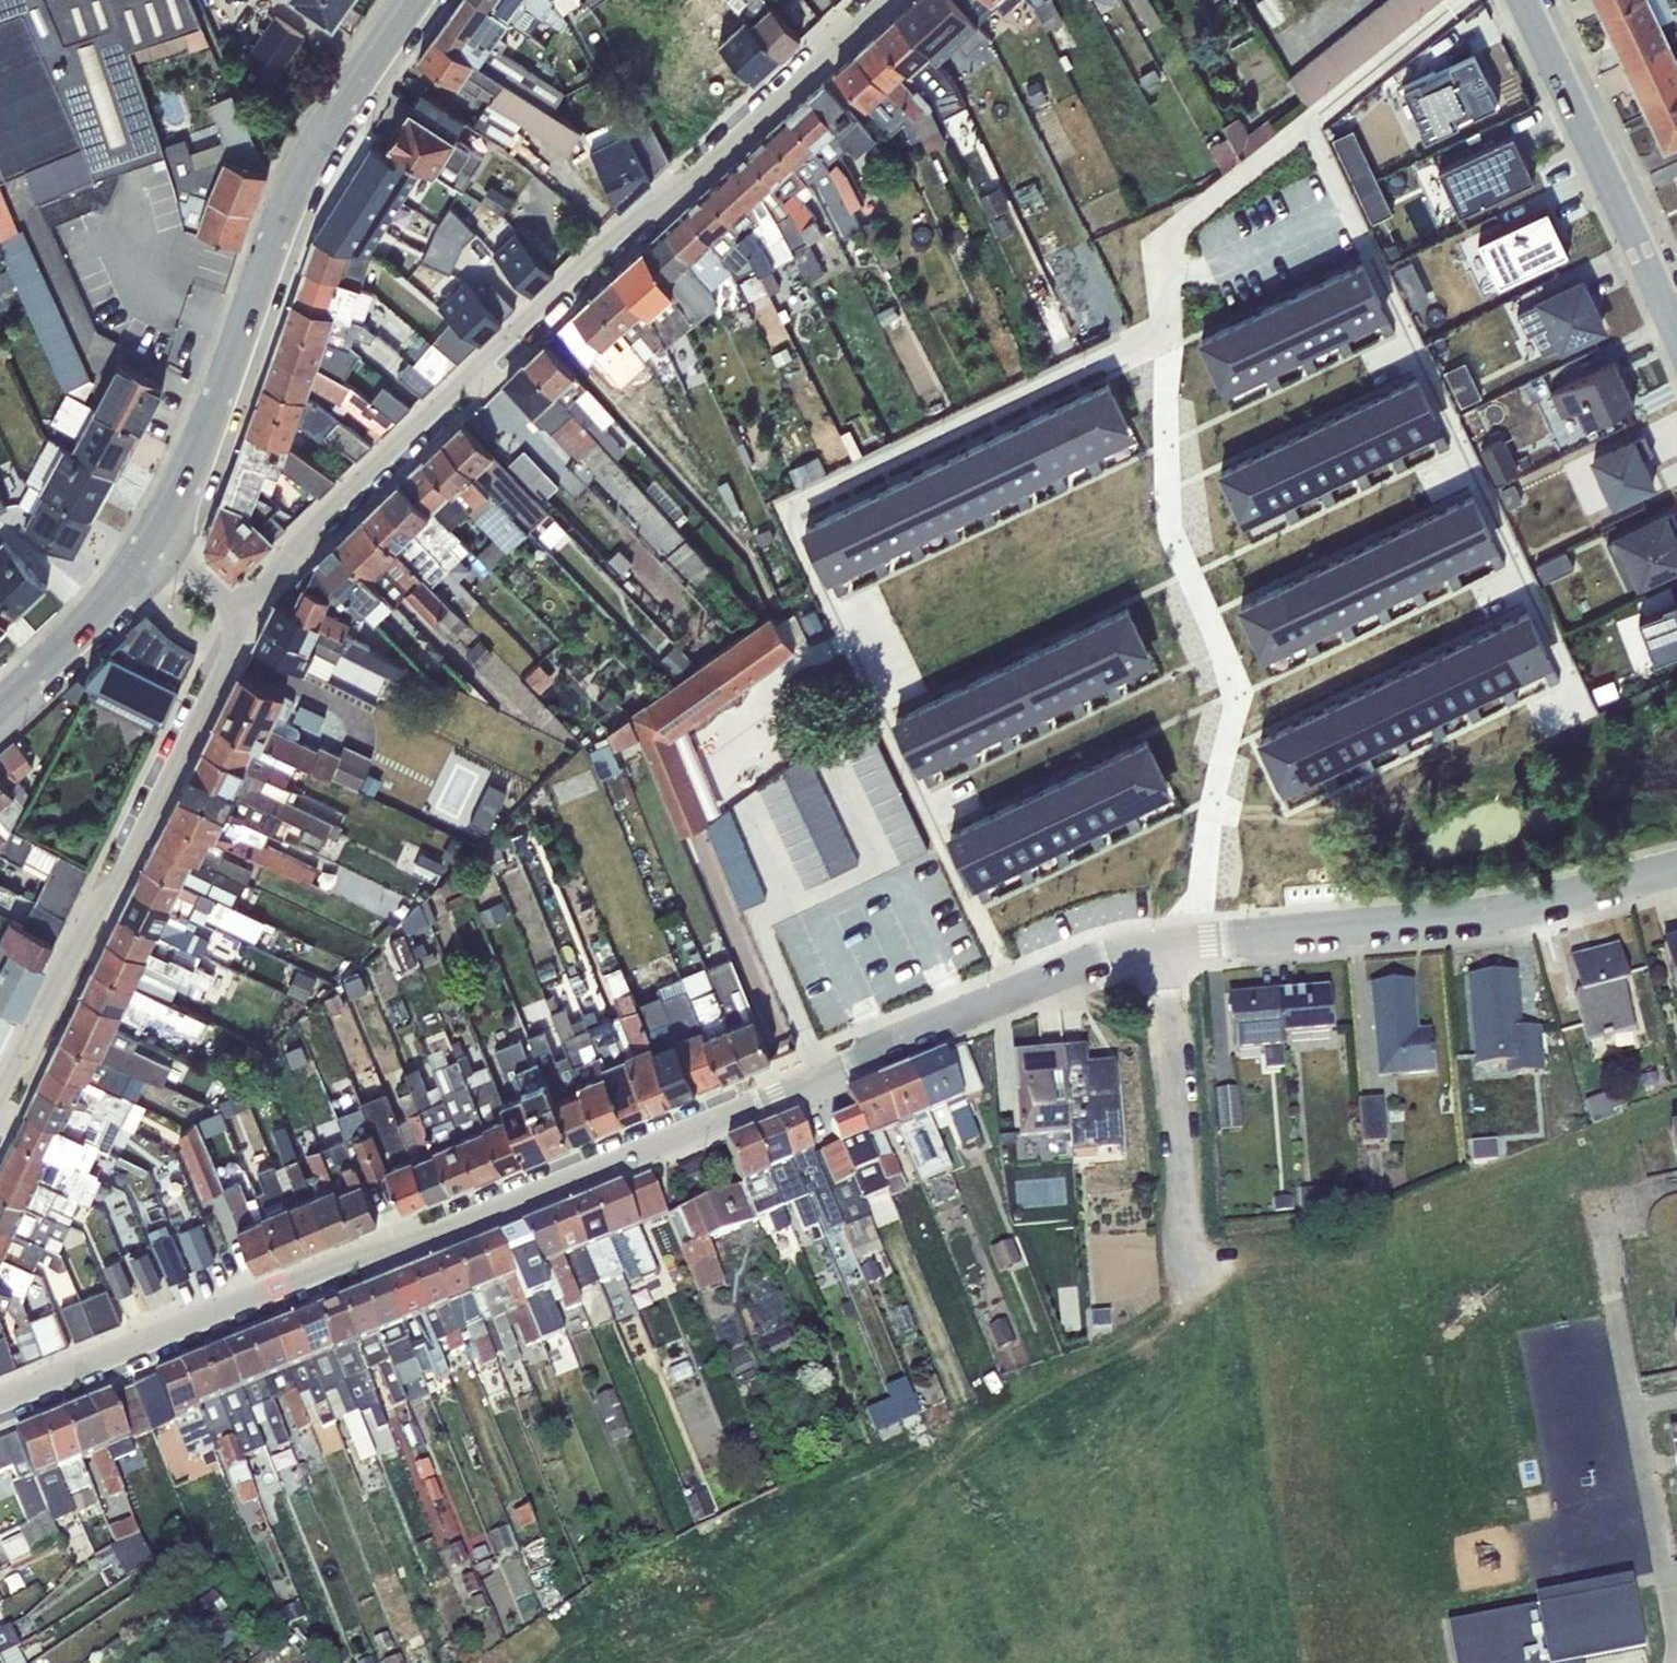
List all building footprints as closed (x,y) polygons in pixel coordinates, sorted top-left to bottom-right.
[(24,12),(95,178),(40,202),(49,224),(93,206),(102,211),(106,201),(108,201),(119,175),(117,169),(165,153),(162,145),(134,62),(202,39),(197,25),(201,24),(191,0),(0,0),(0,20),(24,12)] [(333,23),(349,0),(299,0),(333,23)] [(434,35),(503,78),(552,110),(564,91),(501,50),(507,41),(498,34),(509,20),(482,0),(459,0),(434,35)] [(509,20),(530,34),(542,17),(561,30),(568,21),(563,13),(560,15),(551,0),(482,0),(509,20)] [(560,15),(563,13),(583,0),(551,0),(560,15)] [(744,16),(780,55),(800,37),(766,0),(730,0),(744,16)] [(957,0),(912,0),(895,15),(936,61),(955,43),(966,55),(989,33),(978,21),(957,0)] [(978,21),(997,3),(1004,10),(1016,0),(957,0),(978,21)] [(1035,5),(1047,28),(1063,18),(1053,0),(1031,0),(1035,5)] [(1147,25),(1143,28),(1146,33),(1163,23),(1149,0),(1133,0),(1147,25)] [(1257,1),(1274,25),(1297,9),(1291,0),(1258,0),(1257,1)] [(1288,78),(1307,104),(1437,0),(1384,0),(1288,78)] [(1601,13),(1628,0),(1595,0),(1601,13)] [(1601,13),(1624,62),(1676,37),(1676,24),(1671,27),(1673,30),(1667,33),(1662,22),(1651,0),(1628,0),(1601,13)] [(1662,22),(1676,16),(1668,0),(1651,0),(1662,22)] [(0,22),(0,163),(6,177),(26,168),(40,202),(95,178),(24,12),(0,22)] [(275,15),(242,61),(271,81),(304,35),(275,15)] [(936,61),(895,15),(875,34),(876,34),(907,68),(931,94),(942,116),(964,105),(952,79),(936,61)] [(780,55),(744,16),(719,41),(754,79),(780,55)] [(907,68),(876,34),(856,53),(912,114),(921,135),(927,148),(945,140),(930,109),(933,108),(930,102),(917,89),(914,94),(898,77),(907,68)] [(434,35),(418,58),(488,101),(503,78),(434,35)] [(1624,62),(1648,112),(1676,98),(1676,54),(1674,47),(1676,46),(1676,37),(1624,62)] [(912,114),(856,53),(824,81),(849,109),(859,99),(890,133),(903,122),(912,114)] [(1434,70),(1402,85),(1427,137),(1498,102),(1489,83),(1488,84),(1473,53),(1435,71),(1434,70)] [(552,110),(503,78),(488,101),(522,121),(568,150),(582,129),(552,110)] [(1039,80),(1025,85),(1034,105),(1047,100),(1039,80)] [(849,109),(824,81),(787,115),(825,159),(835,178),(851,209),(866,201),(842,153),(848,147),(856,156),(876,138),(849,109)] [(421,91),(388,140),(424,164),(462,189),(483,156),(453,137),(465,119),(421,91)] [(185,133),(162,145),(165,153),(178,196),(187,198),(191,188),(206,193),(251,208),(268,170),(242,115),(231,92),(208,102),(219,126),(222,142),(225,155),(216,157),(212,145),(190,151),(185,133)] [(1648,112),(1664,148),(1676,142),(1676,98),(1648,112)] [(522,121),(488,101),(474,124),(506,145),(522,121)] [(642,106),(619,117),(625,130),(651,177),(670,160),(642,106)] [(921,135),(912,114),(903,122),(911,140),(921,135)] [(825,159),(787,115),(767,134),(794,167),(800,162),(818,186),(819,188),(835,178),(825,159)] [(1239,115),(1222,125),(1228,136),(1240,158),(1276,131),(1268,117),(1248,133),(1239,115)] [(590,146),(625,130),(619,117),(617,116),(583,132),(590,146)] [(625,130),(590,146),(619,207),(651,177),(625,130)] [(1354,130),(1333,140),(1356,189),(1377,179),(1354,130)] [(1513,132),(1439,167),(1460,212),(1534,177),(1513,132)] [(794,167),(767,134),(736,162),(752,180),(794,256),(807,280),(809,280),(812,285),(827,278),(810,240),(823,232),(813,219),(816,217),(803,201),(815,192),(794,167)] [(1222,171),(1240,158),(1228,136),(1208,146),(1222,171)] [(354,171),(401,200),(424,164),(388,140),(383,149),(372,143),(354,171)] [(222,142),(212,145),(216,157),(225,155),(222,142)] [(752,180),(736,162),(705,191),(743,232),(738,236),(752,253),(756,265),(770,293),(781,288),(771,267),(794,256),(752,180)] [(354,171),(337,199),(383,228),(401,200),(354,171)] [(835,178),(819,188),(843,235),(860,227),(851,209),(835,178)] [(1377,179),(1356,189),(1372,221),(1393,211),(1377,179)] [(491,183),(480,198),(501,212),(512,197),(491,183)] [(1000,185),(979,195),(989,216),(1010,206),(1000,185)] [(0,187),(0,248),(1,248),(9,266),(16,281),(65,390),(90,378),(22,228),(18,228),(0,187)] [(187,198),(178,196),(184,224),(195,228),(206,193),(191,188),(187,198)] [(743,232),(705,191),(684,210),(723,256),(730,270),(737,274),(756,265),(752,253),(738,236),(743,232)] [(206,193),(195,228),(240,241),(251,208),(206,193)] [(314,235),(368,253),(383,228),(337,199),(314,235)] [(423,257),(449,273),(463,244),(476,232),(451,206),(438,224),(423,257)] [(1547,207),(1478,240),(1499,284),(1568,251),(1547,207)] [(723,256),(684,210),(664,228),(700,273),(707,290),(730,270),(723,256)] [(872,221),(860,227),(882,269),(900,260),(895,247),(887,252),(872,221)] [(700,273),(664,228),(644,247),(694,322),(714,304),(707,290),(700,273)] [(493,251),(531,291),(554,269),(516,230),(493,251)] [(368,253),(314,235),(303,267),(360,287),(371,254),(368,253)] [(694,322),(644,247),(614,274),(649,314),(662,341),(665,346),(694,322)] [(1411,259),(1395,267),(1415,306),(1431,298),(1411,259)] [(1362,262),(1387,315),(1389,313),(1364,261),(1362,262)] [(1315,283),(1314,284),(1333,323),(1339,322),(1371,307),(1375,317),(1384,312),(1393,329),(1387,315),(1362,262),(1316,284),(1315,283)] [(0,270),(0,288),(16,281),(9,266),(0,270)] [(360,287),(303,267),(292,298),(363,322),(373,291),(360,287)] [(649,314),(614,274),(590,296),(646,356),(662,341),(649,314)] [(452,317),(479,341),(514,307),(492,283),(479,295),(464,279),(438,305),(452,317)] [(1581,282),(1517,312),(1528,336),(1533,334),(1543,354),(1602,326),(1581,282)] [(1335,339),(1342,354),(1352,349),(1344,335),(1339,322),(1333,323),(1314,284),(1313,284),(1314,285),(1280,301),(1279,300),(1279,301),(1297,340),(1303,339),(1329,327),(1335,339)] [(646,356),(590,296),(556,329),(587,362),(593,356),(601,365),(611,356),(630,376),(648,359),(646,356)] [(375,332),(363,322),(292,298),(284,324),(349,348),(353,335),(371,341),(375,332)] [(1244,317),(1243,318),(1262,357),(1267,356),(1293,344),(1298,353),(1307,348),(1303,339),(1297,340),(1279,301),(1278,301),(1278,302),(1244,318),(1244,317)] [(893,304),(878,312),(884,323),(887,321),(892,330),(904,323),(893,304)] [(1371,307),(1339,322),(1344,335),(1377,319),(1383,334),(1393,329),(1384,312),(1375,317),(1371,307)] [(432,341),(457,362),(479,341),(452,317),(432,341)] [(1262,370),(1272,365),(1267,356),(1262,357),(1243,318),(1242,318),(1243,319),(1203,338),(1202,337),(1201,337),(1220,378),(1258,361),(1262,370)] [(349,348),(284,324),(274,350),(344,378),(357,355),(349,348)] [(1307,348),(1309,351),(1335,339),(1329,327),(1303,339),(1307,348)] [(416,359),(432,341),(422,333),(407,351),(416,359)] [(1200,336),(1198,338),(1224,392),(1264,373),(1270,387),(1280,383),(1273,368),(1272,365),(1262,370),(1258,361),(1220,378),(1201,337),(1200,336)] [(614,416),(545,340),(525,360),(615,459),(626,450),(604,426),(614,416)] [(416,359),(412,364),(435,384),(457,362),(432,341),(416,359)] [(1293,344),(1267,356),(1272,365),(1273,368),(1299,356),(1306,370),(1316,366),(1309,351),(1307,348),(1298,353),(1293,344)] [(344,378),(274,350),(264,382),(305,396),(309,385),(340,402),(370,425),(381,435),(395,422),(370,401),(344,378)] [(615,459),(525,360),(512,373),(513,374),(505,381),(539,426),(546,426),(577,461),(582,456),(668,552),(660,560),(682,585),(686,581),(696,592),(718,572),(615,459)] [(118,361),(94,405),(139,429),(163,385),(118,361)] [(412,364),(409,361),(399,372),(422,396),(435,384),(412,364)] [(1614,361),(1551,391),(1562,415),(1577,409),(1585,426),(1634,402),(1614,361)] [(1466,362),(1446,371),(1463,406),(1482,397),(1466,362)] [(1417,377),(1441,429),(1443,428),(1419,376),(1417,377)] [(1370,398),(1369,399),(1388,439),(1393,437),(1425,422),(1430,431),(1439,427),(1448,445),(1449,445),(1441,429),(1417,377),(1370,399),(1370,398)] [(94,381),(90,378),(65,390),(68,392),(84,400),(94,381)] [(1109,381),(1107,382),(1127,423),(1090,440),(1094,450),(1085,454),(1093,472),(1102,467),(1095,453),(1134,434),(1109,381)] [(305,396),(264,382),(247,428),(290,443),(298,421),(323,440),(326,436),(356,458),(372,443),(362,435),(315,399),(305,396)] [(1127,423),(1107,382),(1106,383),(1106,384),(1067,402),(1066,401),(1065,402),(1084,442),(1079,445),(1085,458),(1092,473),(1093,472),(1085,454),(1094,450),(1090,440),(1127,423)] [(370,401),(395,422),(410,407),(383,384),(370,401)] [(84,400),(68,392),(52,422),(78,436),(94,405),(84,400)] [(1388,439),(1369,399),(1368,399),(1369,400),(1335,416),(1334,415),(1333,416),(1352,456),(1358,454),(1384,442),(1388,451),(1398,446),(1393,437),(1388,439)] [(1084,442),(1065,402),(1064,402),(1065,403),(1031,419),(1030,418),(1029,419),(1048,459),(1044,462),(1049,475),(1056,489),(1067,484),(1060,470),(1054,457),(1079,445),(1084,442)] [(139,429),(94,405),(78,436),(72,448),(115,472),(139,429)] [(1352,456),(1333,416),(1333,417),(1299,433),(1299,432),(1298,433),(1317,473),(1322,471),(1348,459),(1352,468),(1362,463),(1358,454),(1352,456)] [(1048,459),(1029,419),(1029,420),(995,436),(995,435),(994,436),(1013,476),(1008,479),(1012,489),(1023,484),(1018,475),(1044,462),(1048,459)] [(733,420),(727,422),(747,465),(753,462),(733,420)] [(546,513),(463,421),(442,440),(526,532),(546,513)] [(1425,422),(1393,437),(1398,446),(1399,449),(1431,434),(1439,450),(1448,445),(1439,427),(1430,431),(1425,422)] [(370,425),(362,435),(372,443),(381,435),(370,425)] [(849,427),(840,432),(853,458),(862,453),(849,427)] [(290,443),(247,428),(205,542),(207,553),(233,578),(240,571),(241,572),(246,566),(259,552),(260,553),(266,547),(265,547),(285,526),(272,513),(280,505),(270,495),(282,465),(320,493),(336,477),(290,443)] [(1317,473),(1298,433),(1297,433),(1297,434),(1263,450),(1263,449),(1262,449),(1281,490),(1286,488),(1312,476),(1316,485),(1326,480),(1322,471),(1317,473)] [(1644,434),(1589,460),(1610,504),(1654,484),(1641,458),(1653,452),(1644,434)] [(115,472),(72,448),(50,436),(26,480),(31,482),(92,515),(115,472)] [(1013,476),(994,436),(993,436),(994,437),(960,453),(959,452),(958,453),(977,492),(973,496),(977,505),(987,501),(983,491),(1008,479),(1013,476)] [(1506,437),(1481,447),(1496,482),(1520,472),(1506,437)] [(526,532),(442,440),(403,478),(403,479),(435,511),(453,493),(469,510),(507,550),(526,532)] [(1384,442),(1358,454),(1362,463),(1363,466),(1389,454),(1397,470),(1407,465),(1399,449),(1398,446),(1388,451),(1384,442)] [(1054,457),(1060,470),(1085,458),(1079,445),(1054,457)] [(529,483),(543,469),(523,448),(509,462),(529,483)] [(1281,490),(1262,449),(1261,450),(1262,451),(1222,470),(1222,468),(1220,469),(1240,510),(1276,493),(1282,505),(1290,521),(1300,516),(1292,500),(1286,488),(1281,490)] [(977,492),(958,453),(957,453),(958,454),(924,470),(923,469),(941,509),(937,513),(941,522),(951,517),(947,508),(973,496),(977,492)] [(813,457),(793,467),(800,483),(821,473),(813,457)] [(1348,459),(1322,471),(1326,480),(1328,483),(1353,471),(1361,487),(1371,482),(1363,466),(1362,463),(1352,468),(1348,459)] [(1012,489),(1014,491),(1021,506),(1031,501),(1024,487),(1049,475),(1044,462),(1018,475),(1023,484),(1012,489)] [(529,483),(544,499),(558,485),(543,469),(529,483)] [(941,509),(923,469),(922,470),(922,471),(888,487),(888,486),(887,486),(906,526),(901,530),(906,539),(916,534),(912,525),(937,513),(941,509)] [(1220,469),(1218,470),(1243,523),(1282,505),(1276,493),(1240,510),(1220,469)] [(1312,476),(1286,488),(1292,500),(1318,488),(1326,504),(1335,499),(1328,483),(1326,480),(1316,485),(1312,476)] [(435,511),(403,479),(399,484),(398,483),(381,500),(447,569),(470,547),(451,528),(435,511)] [(655,479),(646,487),(680,524),(688,516),(655,479)] [(977,505),(978,508),(985,523),(995,518),(988,504),(1014,491),(1012,489),(1008,479),(983,491),(987,501),(977,505)] [(727,480),(718,484),(735,514),(741,510),(727,480)] [(92,515),(31,482),(20,501),(33,508),(26,522),(23,521),(21,525),(72,553),(92,515)] [(1514,483),(1500,490),(1508,508),(1523,501),(1514,483)] [(906,526),(887,486),(886,487),(887,488),(853,504),(852,503),(851,503),(870,543),(866,547),(870,556),(880,551),(876,542),(901,530),(906,526)] [(453,493),(435,511),(451,528),(469,510),(453,493)] [(1474,494),(1472,495),(1497,547),(1499,545),(1474,494)] [(1425,515),(1425,516),(1444,556),(1449,554),(1481,539),(1486,549),(1495,544),(1504,563),(1504,562),(1497,547),(1472,495),(1426,517),(1425,515)] [(941,522),(943,525),(950,540),(960,535),(953,520),(978,508),(977,505),(973,496),(947,508),(951,517),(941,522)] [(447,569),(381,500),(363,516),(430,585),(447,569)] [(870,543),(851,503),(851,504),(851,505),(805,527),(830,579),(837,594),(838,593),(830,575),(839,571),(834,562),(866,547),(870,543)] [(1606,542),(1627,587),(1676,563),(1676,522),(1672,511),(1606,542)] [(906,539),(907,542),(914,557),(925,552),(917,537),(943,525),(941,522),(937,513),(912,525),(916,534),(906,539)] [(430,585),(363,516),(336,543),(394,603),(404,593),(442,634),(444,632),(451,639),(467,623),(430,585)] [(1390,532),(1389,533),(1408,572),(1413,571),(1439,559),(1443,569),(1454,564),(1449,554),(1444,556),(1425,516),(1424,516),(1424,517),(1391,533),(1390,532)] [(552,518),(537,534),(549,546),(565,531),(552,518)] [(805,527),(803,528),(827,580),(830,579),(805,527)] [(870,556),(871,559),(878,574),(889,569),(882,554),(907,542),(906,539),(901,530),(876,542),(880,551),(870,556)] [(1354,549),(1353,550),(1372,590),(1378,588),(1403,576),(1408,586),(1418,581),(1413,571),(1408,572),(1389,533),(1388,533),(1389,534),(1355,551),(1354,549)] [(17,613),(19,612),(17,611),(44,586),(46,587),(47,586),(3,538),(0,541),(0,594),(17,613)] [(507,552),(494,538),(476,554),(489,568),(507,552)] [(1486,549),(1481,539),(1449,554),(1454,564),(1455,567),(1487,551),(1494,566),(1504,563),(1495,544),(1486,549)] [(394,603),(336,543),(316,562),(358,605),(374,622),(394,603)] [(619,547),(605,560),(620,575),(633,562),(619,547)] [(839,571),(830,575),(838,593),(847,589),(840,574),(871,559),(870,556),(866,547),(834,562),(839,571)] [(1319,566),(1318,567),(1337,607),(1342,605),(1368,593),(1372,602),(1382,598),(1378,588),(1372,590),(1353,550),(1352,550),(1353,551),(1319,567),(1319,566)] [(1566,550),(1536,564),(1544,581),(1574,567),(1566,550)] [(1455,567),(1454,564),(1443,569),(1439,559),(1413,571),(1418,581),(1419,583),(1445,571),(1452,586),(1462,581),(1455,567)] [(358,605),(316,562),(296,581),(302,585),(293,607),(344,633),(358,605)] [(1283,583),(1282,584),(1302,623),(1307,622),(1332,610),(1337,619),(1347,615),(1342,605),(1337,607),(1318,567),(1317,567),(1318,568),(1284,584),(1283,583)] [(1419,583),(1418,581),(1408,586),(1403,576),(1378,588),(1382,598),(1384,600),(1409,588),(1416,603),(1426,598),(1419,583)] [(1645,612),(1676,599),(1676,582),(1639,598),(1645,612)] [(1240,604),(1260,645),(1296,627),(1301,637),(1311,632),(1307,622),(1302,623),(1282,584),(1282,585),(1242,604),(1242,603),(1240,604)] [(1384,600),(1382,598),(1372,602),(1368,593),(1342,605),(1347,615),(1348,617),(1374,605),(1381,620),(1390,615),(1384,600)] [(17,613),(0,594),(0,630),(17,613)] [(344,633),(293,607),(276,599),(253,643),(276,654),(298,664),(327,678),(341,652),(408,686),(417,669),(344,633)] [(1638,618),(1654,660),(1676,651),(1676,600),(1675,601),(1676,604),(1638,618)] [(1240,603),(1238,604),(1263,657),(1302,639),(1309,654),(1319,649),(1312,634),(1311,632),(1301,637),(1296,627),(1260,645),(1240,604),(1240,603)] [(1126,606),(1146,647),(1109,664),(1113,674),(1103,679),(1104,681),(1111,696),(1121,692),(1114,677),(1154,658),(1128,605),(1126,606)] [(1146,647),(1126,606),(1125,607),(1126,608),(1086,627),(1085,626),(1084,626),(1103,666),(1099,669),(1103,679),(1113,674),(1109,664),(1146,647)] [(1348,617),(1347,615),(1337,619),(1332,610),(1307,622),(1311,632),(1312,634),(1338,622),(1345,637),(1355,632),(1348,617)] [(1529,610),(1527,611),(1552,662),(1554,661),(1529,610)] [(146,611),(125,630),(129,634),(146,619),(161,633),(169,638),(171,636),(146,611)] [(1480,632),(1499,672),(1504,671),(1536,655),(1542,667),(1549,683),(1559,678),(1552,662),(1527,611),(1481,633),(1480,632)] [(771,613),(631,711),(641,736),(681,835),(708,823),(706,817),(722,809),(688,725),(795,649),(771,613)] [(161,633),(146,619),(129,634),(86,675),(94,679),(88,690),(90,691),(157,725),(159,726),(195,654),(169,638),(161,633)] [(1103,666),(1084,626),(1083,626),(1084,628),(1050,644),(1050,642),(1049,643),(1067,683),(1063,686),(1067,696),(1077,691),(1073,682),(1099,669),(1103,666)] [(1445,648),(1444,649),(1463,689),(1469,688),(1494,675),(1499,685),(1509,680),(1504,671),(1499,672),(1480,632),(1479,632),(1479,634),(1446,650),(1445,648)] [(480,638),(464,654),(477,667),(493,652),(480,638)] [(677,643),(658,661),(674,678),(694,660),(677,643)] [(1063,686),(1067,683),(1049,643),(1048,643),(1049,645),(1015,660),(1014,659),(1013,660),(1032,700),(1027,703),(1032,712),(1042,708),(1037,699),(1063,686)] [(1409,665),(1408,666),(1427,705),(1433,704),(1459,692),(1463,701),(1473,697),(1469,688),(1463,689),(1444,649),(1443,649),(1444,650),(1410,667),(1409,665)] [(298,664),(276,654),(270,665),(293,675),(298,664)] [(1542,667),(1536,655),(1504,671),(1509,680),(1510,682),(1542,667)] [(1027,703),(1032,700),(1013,660),(1012,660),(1013,661),(979,678),(979,676),(978,677),(996,717),(992,720),(996,729),(1007,724),(1002,715),(1027,703)] [(539,662),(525,676),(540,692),(554,678),(539,662)] [(1374,682),(1373,683),(1392,723),(1398,721),(1423,709),(1428,718),(1437,714),(1433,704),(1428,706),(1427,705),(1408,666),(1408,667),(1374,684),(1374,682)] [(1099,669),(1073,682),(1077,691),(1067,696),(1069,698),(1076,713),(1086,708),(1079,694),(1104,681),(1103,679),(1099,669)] [(293,698),(240,672),(215,721),(297,761),(358,792),(361,787),(374,794),(382,778),(366,771),(373,756),(344,743),(339,752),(320,743),(318,748),(296,739),(299,732),(298,727),(285,720),(293,704),(293,698)] [(1510,682),(1509,680),(1499,685),(1494,675),(1469,688),(1473,697),(1474,699),(1500,687),(1507,702),(1517,697),(1510,682)] [(992,720),(996,717),(978,677),(977,677),(977,678),(943,694),(943,693),(942,694),(961,734),(956,737),(961,747),(971,742),(967,732),(992,720)] [(1613,678),(1592,686),(1599,702),(1619,694),(1613,678)] [(1338,699),(1337,700),(1356,740),(1362,738),(1388,726),(1392,735),(1402,731),(1398,721),(1392,723),(1373,683),(1372,683),(1373,684),(1339,701),(1338,699)] [(613,686),(598,700),(609,712),(624,698),(613,686)] [(1063,686),(1037,699),(1042,708),(1032,712),(1033,716),(1040,730),(1050,725),(1043,711),(1069,698),(1067,696),(1063,686)] [(157,725),(90,691),(87,696),(155,730),(157,725)] [(1474,699),(1473,697),(1463,701),(1459,692),(1433,704),(1437,714),(1439,716),(1464,704),(1472,719),(1481,714),(1474,699)] [(956,737),(961,734),(942,694),(941,694),(942,695),(896,717),(920,769),(927,784),(928,784),(920,766),(929,762),(925,753),(956,737)] [(1303,716),(1302,717),(1321,757),(1326,754),(1352,743),(1356,752),(1366,748),(1362,738),(1356,740),(1337,700),(1337,701),(1303,717),(1303,716)] [(325,713),(300,702),(293,719),(318,730),(325,713)] [(1027,703),(1002,715),(1007,724),(996,729),(998,732),(1005,747),(1015,742),(1008,727),(1033,716),(1032,712),(1027,703)] [(1439,716),(1437,714),(1428,718),(1423,709),(1398,721),(1402,731),(1403,733),(1429,721),(1436,736),(1446,731),(1439,716)] [(641,736),(631,711),(607,730),(615,747),(641,736)] [(863,713),(836,732),(900,860),(928,848),(863,713)] [(918,770),(920,769),(896,717),(893,718),(918,770)] [(1261,736),(1260,737),(1279,778),(1316,760),(1321,769),(1330,765),(1338,783),(1339,782),(1332,767),(1326,754),(1321,757),(1302,717),(1301,717),(1302,718),(1262,737),(1261,736)] [(992,720),(967,732),(971,742),(961,747),(962,749),(969,764),(980,759),(972,744),(998,732),(996,729),(992,720)] [(297,761),(215,721),(203,746),(285,786),(297,761)] [(1403,733),(1402,731),(1392,735),(1388,726),(1362,738),(1366,748),(1368,750),(1393,738),(1400,753),(1410,748),(1403,733)] [(1259,736),(1257,737),(1283,790),(1322,772),(1329,787),(1338,783),(1330,765),(1321,769),(1316,760),(1279,778),(1260,737),(1259,736)] [(956,737),(925,753),(929,762),(920,766),(928,784),(937,779),(930,764),(962,749),(961,747),(956,737)] [(1148,737),(1145,738),(1165,779),(1128,796),(1132,806),(1122,811),(1124,814),(1131,829),(1141,824),(1134,809),(1173,790),(1148,737)] [(1165,779),(1145,738),(1144,739),(1144,740),(1105,759),(1104,758),(1104,759),(1123,799),(1118,802),(1122,811),(1132,806),(1128,796),(1165,779)] [(0,753),(0,816),(10,827),(28,792),(19,779),(35,764),(15,740),(0,753)] [(621,766),(610,740),(590,749),(602,775),(621,766)] [(1368,750),(1366,748),(1356,752),(1352,743),(1326,754),(1332,767),(1358,755),(1365,770),(1375,765),(1368,750)] [(285,786),(203,746),(191,770),(291,819),(305,826),(326,836),(334,840),(342,825),(292,801),(296,792),(285,786)] [(806,752),(758,786),(806,887),(858,863),(806,752)] [(1123,799),(1104,759),(1103,759),(1103,760),(1069,776),(1069,775),(1068,776),(1087,816),(1082,819),(1087,828),(1097,823),(1092,813),(1118,802),(1123,799)] [(291,819),(191,770),(182,789),(270,832),(282,838),(291,819)] [(1082,819),(1087,816),(1068,776),(1067,776),(1068,777),(1034,793),(1033,792),(1033,793),(1052,833),(1047,835),(1051,845),(1061,840),(1057,830),(1082,819)] [(506,790),(488,782),(470,820),(488,829),(506,790)] [(265,842),(270,832),(182,789),(169,814),(228,843),(309,883),(317,867),(265,842)] [(1052,833),(1033,793),(1032,792),(1032,794),(998,810),(997,809),(997,810),(1016,850),(1011,852),(1015,862),(1026,857),(1021,847),(1047,835),(1052,833)] [(1118,802),(1092,813),(1097,823),(1087,828),(1088,831),(1095,846),(1105,841),(1098,826),(1124,814),(1122,811),(1118,802)] [(1011,852),(1016,850),(997,810),(996,810),(996,811),(950,833),(975,884),(982,899),(983,899),(974,881),(984,876),(979,867),(1011,852)] [(228,843),(169,814),(157,839),(246,882),(253,868),(222,853),(228,843)] [(732,814),(708,823),(740,908),(765,898),(732,814)] [(10,827),(0,816),(0,845),(10,827)] [(1061,840),(1051,845),(1052,848),(1059,863),(1070,858),(1063,843),(1088,831),(1087,828),(1082,819),(1057,830),(1061,840)] [(326,836),(305,826),(298,839),(319,849),(326,836)] [(66,917),(89,869),(10,827),(0,845),(0,852),(7,855),(6,857),(23,864),(25,860),(48,873),(35,901),(66,917)] [(62,835),(57,843),(83,858),(96,836),(85,829),(76,844),(62,835)] [(494,832),(483,843),(494,870),(507,864),(501,849),(507,846),(501,831),(495,834),(494,832)] [(973,886),(975,884),(950,833),(948,834),(973,886)] [(1051,845),(1047,835),(1021,847),(1026,857),(1015,862),(1017,864),(1024,880),(1034,875),(1027,860),(1052,848),(1051,845)] [(246,882),(157,839),(156,838),(144,863),(234,904),(246,882)] [(440,854),(459,865),(475,850),(467,846),(465,848),(450,838),(440,854)] [(445,862),(420,851),(411,870),(435,882),(445,862)] [(1011,852),(979,867),(984,876),(974,881),(983,899),(992,895),(985,880),(1017,864),(1015,862),(1011,852)] [(234,904),(144,863),(132,887),(191,914),(195,906),(208,912),(205,917),(255,940),(265,919),(234,904)] [(459,865),(438,885),(445,896),(468,886),(459,865)] [(10,906),(17,891),(0,882),(0,901),(10,906)] [(191,914),(132,887),(120,913),(201,953),(210,937),(186,925),(191,914)] [(503,899),(478,909),(485,926),(510,916),(503,899)] [(23,925),(54,941),(66,917),(35,901),(23,925)] [(420,903),(402,920),(407,934),(429,925),(420,903)] [(195,906),(191,914),(204,921),(205,917),(208,912),(195,906)] [(201,953),(120,913),(107,938),(205,984),(208,985),(214,973),(196,964),(201,953)] [(186,925),(210,937),(215,926),(204,921),(191,914),(186,925)] [(42,964),(54,941),(23,925),(10,919),(0,938),(0,942),(42,964)] [(404,932),(390,938),(402,968),(416,962),(404,932)] [(205,984),(107,938),(95,964),(169,1001),(177,986),(199,997),(205,984)] [(19,1016),(43,965),(42,964),(0,942),(0,1007),(19,1016)] [(1663,948),(1676,997),(1676,944),(1663,948)] [(1618,945),(1571,957),(1581,996),(1575,997),(1587,1044),(1635,1031),(1623,986),(1629,985),(1618,945)] [(730,956),(705,967),(746,1065),(770,1055),(730,956)] [(169,1001),(95,964),(82,990),(123,1009),(120,1015),(143,1025),(149,1013),(200,1039),(209,1020),(169,1001)] [(673,1095),(635,1003),(620,965),(603,972),(620,1014),(613,1016),(648,1105),(673,1095)] [(705,967),(682,977),(721,1075),(746,1065),(705,967)] [(297,968),(286,990),(306,1000),(317,977),(297,968)] [(1515,974),(1469,978),(1477,1067),(1505,1065),(1506,1076),(1544,1072),(1541,1027),(1520,1030),(1515,974)] [(361,975),(344,981),(350,999),(367,993),(361,975)] [(721,1075),(682,977),(657,987),(660,993),(697,1085),(721,1075)] [(1413,982),(1370,985),(1377,1080),(1434,1075),(1431,1029),(1416,1031),(1413,982)] [(123,1009),(82,990),(61,1034),(134,1068),(162,1082),(171,1065),(134,1048),(138,1039),(114,1028),(120,1015),(123,1009)] [(1327,990),(1278,994),(1282,1040),(1331,1035),(1327,990)] [(660,993),(635,1003),(673,1095),(697,1085),(660,993)] [(597,1126),(623,1115),(582,1016),(572,1020),(565,1005),(559,1008),(554,994),(546,998),(568,1053),(597,1126)] [(1278,994),(1229,998),(1234,1055),(1265,1052),(1266,1070),(1284,1069),(1282,1040),(1278,994)] [(648,1105),(613,1016),(612,1014),(599,1020),(594,1007),(581,1012),(582,1016),(623,1115),(648,1105)] [(7,1041),(17,1021),(0,1013),(0,1037),(7,1041)] [(570,1137),(597,1126),(568,1053),(555,1058),(544,1030),(529,1036),(534,1048),(538,1059),(570,1137)] [(134,1068),(61,1034),(49,1059),(122,1093),(134,1068)] [(501,1165),(525,1156),(502,1100),(487,1064),(472,1069),(459,1038),(451,1042),(455,1052),(501,1165)] [(525,1156),(548,1146),(515,1069),(538,1059),(534,1048),(525,1052),(520,1039),(495,1049),(514,1096),(502,1100),(525,1156)] [(302,1042),(285,1049),(292,1067),(309,1060),(302,1042)] [(964,1046),(908,1069),(927,1116),(946,1109),(961,1147),(979,1139),(971,1118),(976,1116),(971,1103),(982,1099),(980,1094),(984,1093),(964,1046)] [(1084,1049),(1063,1050),(1070,1134),(1072,1152),(1121,1148),(1114,1064),(1086,1067),(1084,1049)] [(1063,1050),(1014,1055),(1022,1138),(1070,1134),(1063,1050)] [(476,1176),(501,1165),(455,1052),(442,1057),(446,1065),(434,1070),(439,1083),(476,1176)] [(122,1093),(49,1059),(38,1083),(122,1122),(135,1128),(146,1104),(122,1093)] [(548,1146),(570,1137),(538,1059),(515,1069),(548,1146)] [(451,1186),(476,1176),(439,1083),(427,1087),(419,1065),(405,1071),(412,1089),(451,1186)] [(908,1069),(878,1082),(897,1130),(919,1186),(950,1173),(927,1116),(908,1069)] [(897,1130),(878,1082),(847,1095),(855,1116),(887,1191),(890,1198),(907,1191),(900,1177),(902,1176),(894,1156),(892,1156),(884,1136),(897,1130)] [(122,1122),(38,1083),(26,1109),(104,1147),(109,1149),(122,1122)] [(1239,1088),(1216,1090),(1219,1131),(1242,1129),(1239,1088)] [(428,1195),(451,1186),(412,1089),(399,1095),(408,1116),(398,1120),(428,1195)] [(1616,1090),(1585,1101),(1593,1124),(1614,1116),(1612,1111),(1622,1107),(1616,1090)] [(241,1092),(220,1100),(226,1115),(246,1107),(241,1092)] [(403,1206),(428,1195),(398,1120),(387,1093),(361,1103),(362,1106),(337,1116),(346,1138),(352,1136),(368,1174),(386,1167),(402,1205),(403,1206)] [(1383,1099),(1358,1101),(1362,1145),(1387,1143),(1383,1099)] [(104,1147),(26,1109),(14,1135),(92,1173),(104,1147)] [(220,1112),(197,1122),(201,1132),(212,1127),(213,1129),(219,1127),(218,1125),(224,1122),(220,1112)] [(1391,1115),(1392,1140),(1404,1139),(1403,1114),(1391,1115)] [(798,1115),(776,1123),(808,1198),(811,1197),(827,1235),(843,1228),(814,1157),(798,1115)] [(887,1191),(855,1116),(830,1126),(839,1147),(862,1202),(887,1191)] [(197,1122),(196,1119),(179,1135),(203,1195),(224,1187),(201,1132),(197,1122)] [(307,1245),(331,1235),(305,1171),(285,1123),(271,1129),(281,1153),(271,1157),(274,1164),(307,1245)] [(776,1123),(752,1134),(782,1208),(792,1204),(803,1233),(819,1226),(808,1198),(776,1123)] [(782,1208),(752,1134),(726,1145),(742,1186),(755,1218),(767,1214),(775,1236),(790,1230),(782,1208)] [(92,1173),(14,1135),(2,1160),(80,1198),(89,1202),(101,1178),(92,1173)] [(362,1177),(368,1174),(352,1136),(346,1138),(362,1177)] [(362,1177),(346,1138),(321,1147),(353,1226),(377,1216),(362,1177)] [(1497,1140),(1471,1142),(1472,1163),(1499,1161),(1497,1140)] [(331,1235),(353,1226),(321,1147),(306,1152),(312,1168),(305,1171),(331,1235)] [(839,1147),(814,1157),(843,1228),(857,1261),(882,1251),(862,1202),(839,1147)] [(2,1160),(0,1164),(0,1191),(68,1224),(80,1198),(2,1160)] [(281,1256),(307,1245),(274,1164),(257,1170),(265,1189),(255,1192),(264,1214),(281,1256)] [(638,1229),(668,1216),(651,1175),(591,1200),(621,1275),(624,1274),(629,1287),(658,1275),(638,1229)] [(256,1266),(281,1256),(264,1214),(254,1218),(240,1180),(224,1187),(256,1266)] [(742,1186),(668,1216),(699,1292),(725,1283),(708,1242),(757,1222),(755,1218),(742,1186)] [(0,1191),(0,1221),(59,1248),(70,1225),(68,1224),(0,1191)] [(621,1275),(591,1200),(567,1209),(600,1284),(621,1275)] [(600,1284),(567,1209),(566,1208),(544,1218),(575,1294),(600,1284)] [(575,1294),(544,1218),(521,1228),(553,1306),(562,1302),(568,1316),(581,1311),(575,1294)] [(0,1221),(0,1252),(33,1268),(38,1256),(59,1270),(67,1266),(63,1250),(59,1248),(0,1221)] [(167,1222),(150,1230),(169,1278),(187,1271),(167,1222)] [(200,1223),(179,1231),(193,1266),(214,1258),(200,1223)] [(553,1306),(521,1228),(519,1229),(499,1237),(499,1238),(541,1342),(563,1333),(553,1306)] [(499,1238),(499,1237),(476,1246),(509,1328),(516,1326),(525,1348),(541,1342),(499,1238)] [(1013,1241),(990,1251),(999,1272),(1022,1262),(1013,1241)] [(509,1328),(476,1246),(453,1256),(496,1356),(502,1354),(507,1367),(522,1360),(509,1328)] [(147,1251),(132,1258),(145,1288),(160,1281),(147,1251)] [(24,1296),(36,1269),(33,1268),(0,1252),(0,1285),(24,1296)] [(496,1356),(453,1256),(430,1266),(460,1334),(466,1332),(481,1370),(499,1363),(496,1356)] [(119,1258),(104,1265),(116,1294),(131,1287),(119,1258)] [(460,1334),(430,1266),(407,1275),(435,1344),(446,1340),(451,1353),(466,1348),(460,1334)] [(435,1344),(407,1275),(384,1284),(415,1361),(422,1379),(434,1373),(437,1382),(448,1377),(435,1344)] [(415,1361),(384,1284),(362,1293),(393,1370),(415,1361)] [(6,1304),(22,1324),(13,1327),(21,1347),(12,1350),(17,1364),(43,1353),(31,1318),(24,1296),(0,1285),(0,1317),(6,1304)] [(107,1288),(81,1298),(95,1332),(121,1321),(107,1288)] [(393,1370),(362,1293),(340,1302),(369,1372),(377,1369),(394,1408),(406,1403),(400,1389),(393,1370)] [(81,1298),(61,1306),(75,1340),(95,1332),(81,1298)] [(369,1372),(340,1302),(316,1312),(357,1415),(369,1411),(375,1430),(387,1426),(381,1410),(382,1410),(369,1372)] [(31,1318),(43,1353),(69,1342),(55,1308),(31,1318)] [(906,1308),(891,1314),(900,1337),(903,1335),(906,1343),(916,1339),(913,1331),(915,1331),(906,1308)] [(1110,1311),(1090,1311),(1091,1330),(1111,1329),(1110,1311)] [(357,1415),(316,1312),(293,1321),(334,1423),(342,1420),(359,1464),(375,1459),(357,1415)] [(1006,1320),(988,1327),(997,1349),(1015,1341),(1006,1320)] [(334,1423),(293,1321),(270,1330),(309,1427),(319,1423),(322,1430),(335,1425),(334,1423)] [(309,1427),(270,1330),(245,1341),(270,1404),(282,1399),(296,1433),(309,1427)] [(17,1364),(12,1350),(5,1335),(0,1337),(0,1371),(17,1364)] [(270,1404),(245,1341),(224,1349),(256,1428),(267,1423),(277,1450),(287,1446),(270,1404)] [(256,1428),(224,1349),(202,1358),(242,1459),(265,1451),(256,1428)] [(242,1459),(202,1358),(179,1368),(214,1455),(220,1453),(241,1507),(257,1501),(242,1459)] [(400,1389),(422,1379),(415,1361),(393,1370),(400,1389)] [(687,1362),(669,1370),(675,1385),(694,1378),(687,1362)] [(214,1455),(179,1368),(133,1387),(152,1432),(173,1424),(188,1462),(200,1457),(205,1468),(217,1462),(214,1455)] [(934,1376),(921,1383),(932,1407),(945,1400),(934,1376)] [(133,1387),(87,1405),(111,1464),(135,1454),(130,1441),(152,1432),(133,1387)] [(614,1391),(595,1399),(610,1435),(611,1434),(614,1441),(629,1435),(626,1428),(628,1428),(614,1391)] [(891,1399),(866,1411),(876,1433),(900,1421),(891,1399)] [(87,1405),(62,1415),(81,1462),(92,1458),(109,1499),(123,1493),(111,1464),(87,1405)] [(62,1415),(39,1425),(77,1514),(99,1505),(81,1462),(62,1415)] [(39,1425),(16,1434),(33,1475),(51,1514),(55,1523),(77,1514),(39,1425)] [(745,1430),(726,1439),(734,1457),(753,1449),(745,1430)] [(0,1441),(0,1473),(12,1468),(18,1481),(33,1475),(16,1434),(0,1441)] [(429,1459),(414,1465),(421,1483),(422,1482),(430,1503),(443,1498),(429,1459)] [(27,1525),(51,1514),(33,1475),(18,1481),(11,1484),(27,1525)] [(706,1493),(687,1500),(696,1523),(715,1516),(706,1493)] [(528,1508),(513,1514),(520,1531),(535,1525),(528,1508)] [(63,1542),(55,1523),(51,1514),(27,1525),(18,1530),(21,1535),(1,1545),(12,1567),(63,1542)] [(136,1525),(133,1519),(108,1529),(115,1545),(140,1536),(136,1525)] [(509,1527),(489,1535),(498,1556),(517,1547),(509,1527)] [(154,1559),(140,1536),(115,1545),(111,1547),(126,1577),(154,1559)] [(1446,1622),(1454,1662),(1582,1662),(1582,1661),(1647,1649),(1633,1578),(1535,1597),(1537,1605),(1446,1622)] [(214,1591),(190,1609),(203,1627),(206,1624),(211,1630),(224,1620),(220,1614),(227,1609),(214,1591)] [(300,1602),(280,1609),(286,1625),(305,1617),(300,1602)] [(212,1633),(224,1649),(239,1638),(227,1622),(212,1633)] [(17,1649),(21,1647),(10,1626),(0,1631),(0,1658),(17,1649)] [(263,1626),(242,1640),(253,1657),(268,1646),(262,1638),(268,1634),(263,1626)] [(0,1658),(0,1662),(24,1662),(17,1649),(0,1658)] [(324,1658),(326,1662),(350,1662),(345,1650),(324,1658)] [(383,1662),(384,1662),(403,1662),(400,1655),(383,1662)]
